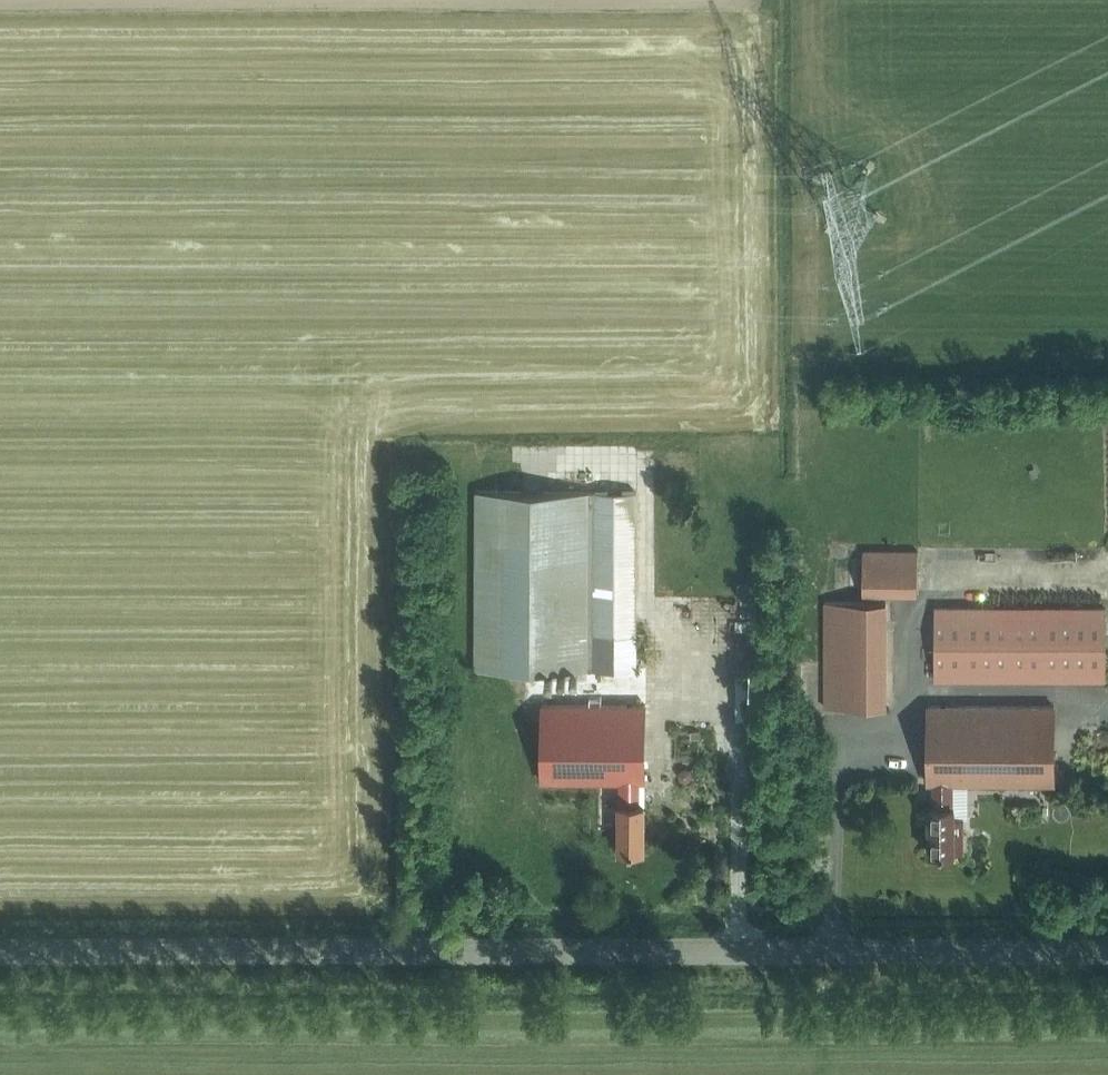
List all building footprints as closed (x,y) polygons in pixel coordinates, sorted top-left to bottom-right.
[(474,669),(634,670),(635,492),(475,491),(474,669)] [(916,596),(917,550),(862,550),(862,595),(916,596)] [(886,602),(824,602),(824,707),(885,707),(886,602)] [(934,606),(934,681),(1106,681),(1106,606),(934,606)] [(644,705),(542,704),(541,782),(619,782),(619,804),(640,804),(640,782),(644,782),(644,705)] [(1054,706),(927,706),(927,783),(932,783),(932,805),(928,805),(928,851),(963,851),(963,816),(954,816),(954,805),(952,805),(952,783),(1053,783),(1054,706)] [(640,804),(619,804),(618,804),(618,849),(644,849),(644,804),(640,804)]
